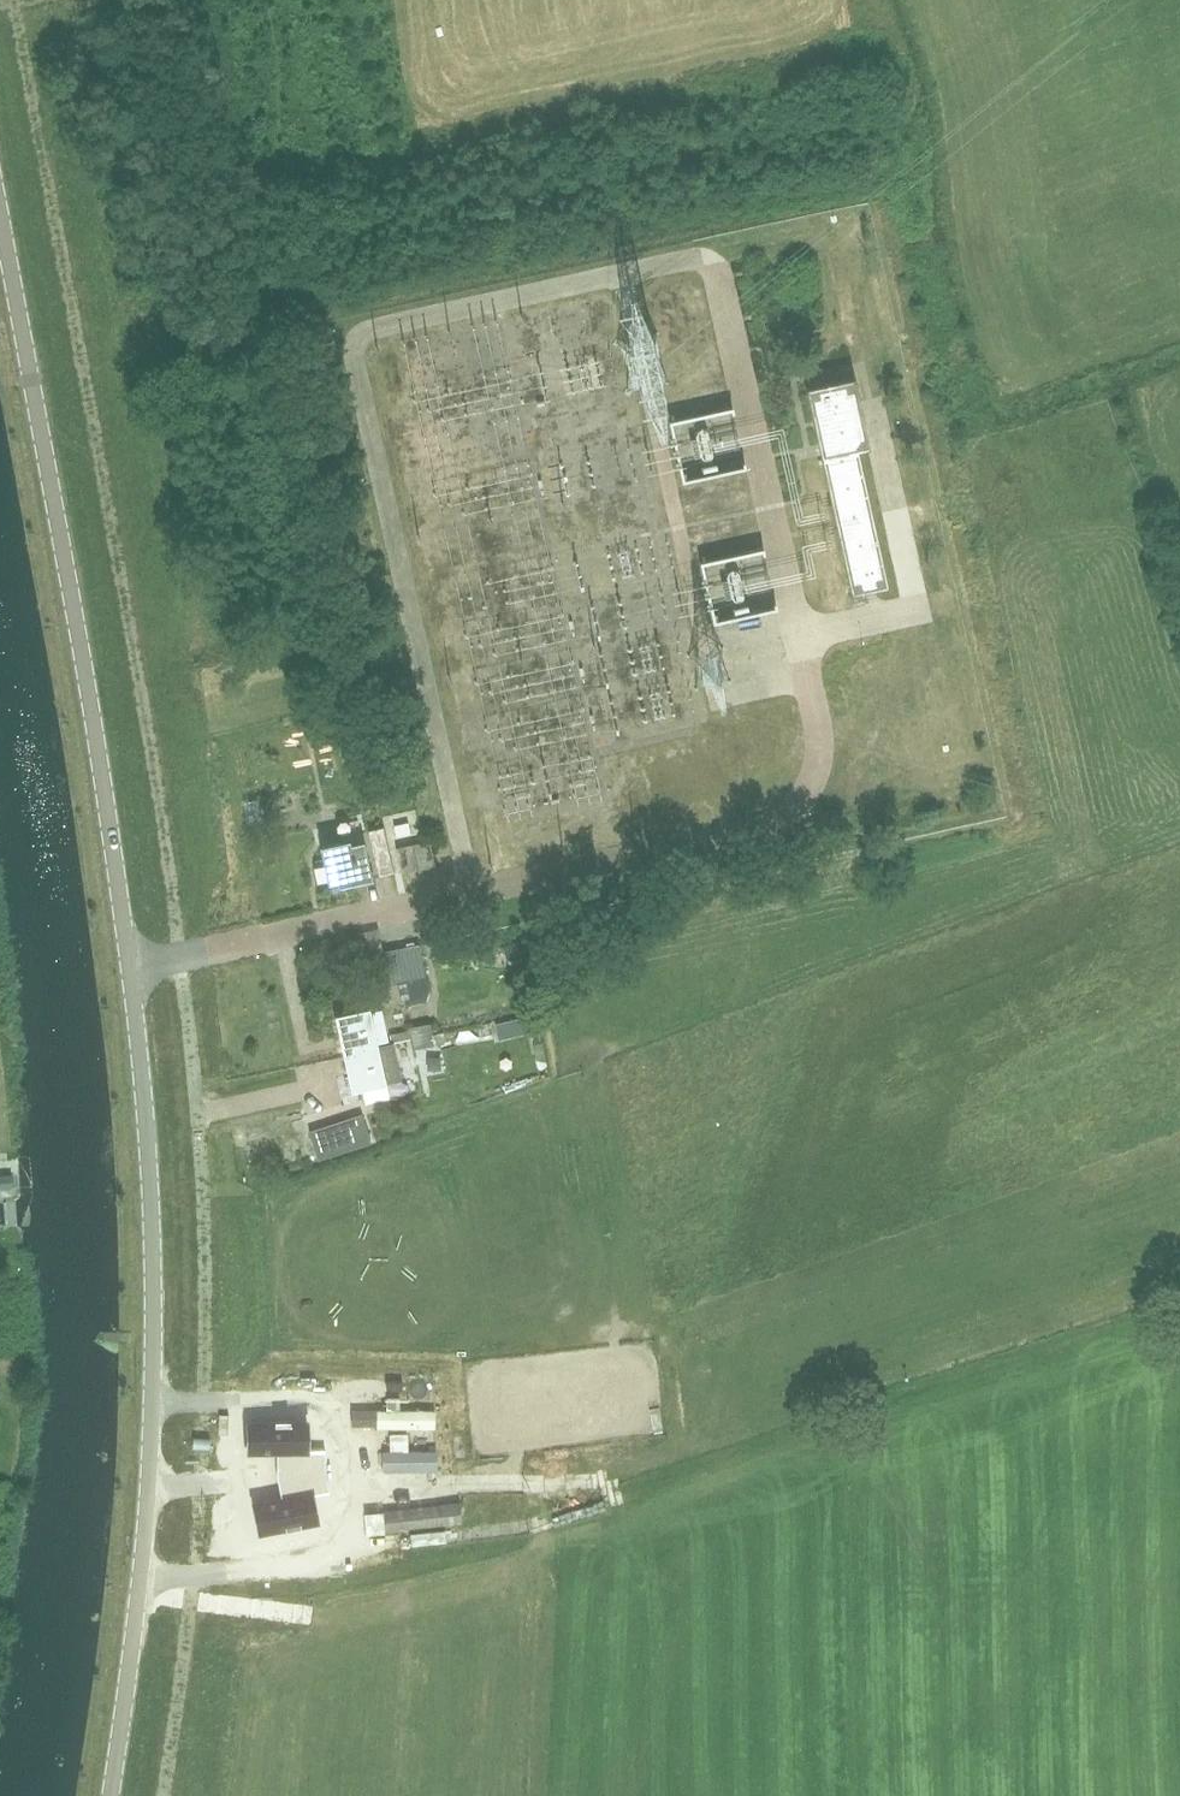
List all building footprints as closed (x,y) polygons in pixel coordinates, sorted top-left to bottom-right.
[(855,378),(806,388),(851,594),(887,586),(858,451),(869,449),(855,378)] [(769,593),(799,589),(796,557),(758,561),(758,563),(704,568),(707,597),(723,595),(724,607),(744,605),(743,596),(769,593)] [(383,826),(369,829),(379,875),(393,872),(383,826)] [(328,884),(339,881),(339,885),(371,878),(363,843),(351,846),(349,840),(320,846),(328,884)] [(396,847),(402,872),(434,865),(429,840),(396,847)] [(419,944),(378,952),(385,986),(398,983),(401,1002),(410,1000),(410,1003),(426,1000),(429,992),(419,944)] [(343,1054),(377,1047),(369,1009),(335,1016),(343,1054)] [(518,1033),(515,1019),(496,1023),(499,1038),(518,1033)] [(411,1039),(432,1035),(430,1023),(408,1028),(411,1039)] [(432,1035),(411,1039),(413,1049),(434,1045),(432,1035)] [(385,1084),(377,1047),(343,1054),(351,1091),(385,1084)] [(357,1146),(371,1142),(362,1115),(348,1119),(357,1146)] [(334,1130),(340,1146),(352,1142),(346,1125),(334,1130)] [(332,1154),(323,1128),(309,1132),(318,1159),(332,1154)] [(0,1176),(0,1187),(13,1187),(12,1175),(0,1176)] [(250,1419),(249,1448),(278,1449),(277,1472),(325,1474),(326,1452),(309,1451),(311,1421),(250,1419)] [(281,1495),(252,1499),(256,1528),(316,1521),(312,1491),(328,1490),(325,1474),(277,1472),(281,1495)] [(385,1531),(462,1522),(459,1501),(382,1510),(385,1531)]
